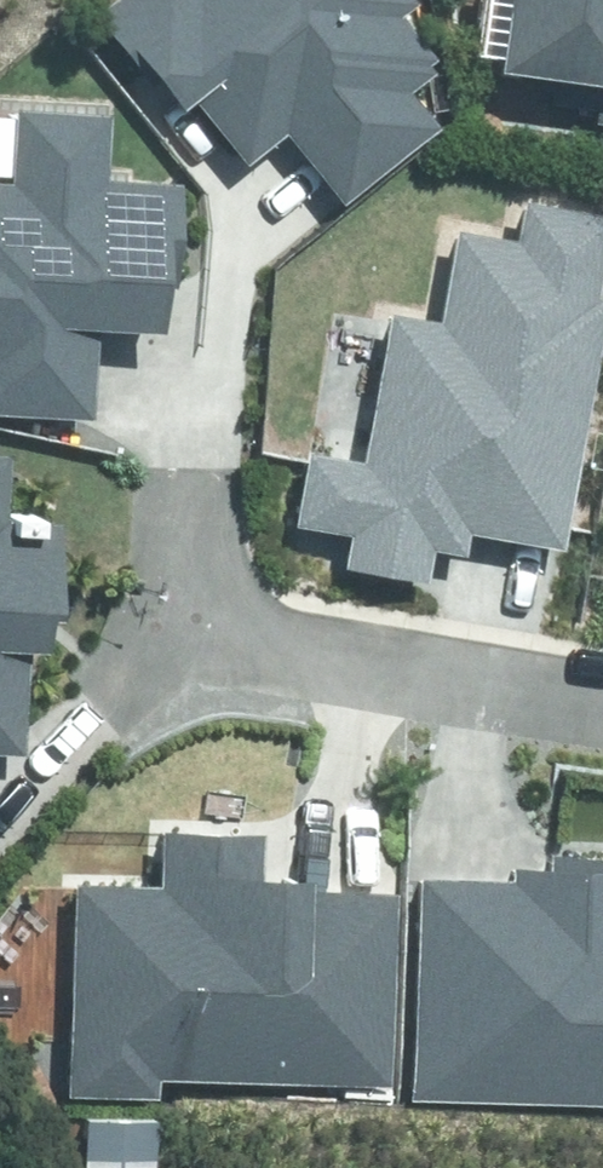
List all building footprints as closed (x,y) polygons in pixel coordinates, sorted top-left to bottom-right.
[(346,206),(442,130),(414,96),(443,73),(402,22),(418,9),(411,0),(119,0),(103,13),(181,111),(197,98),(250,165),(289,134),(346,206)] [(602,125),(602,0),(516,0),(506,72),(600,85),(594,124),(602,125)] [(94,418),(98,333),(171,337),(173,286),(185,286),(190,183),(110,179),(113,115),(18,110),(14,188),(0,187),(0,414),(94,418)] [(602,359),(602,302),(602,297),(602,215),(528,202),(520,243),(458,232),(441,324),(393,315),(367,463),(310,453),(296,528),(353,538),(347,569),(430,584),(436,551),(468,557),(472,538),(567,555),(602,359)] [(27,755),(31,656),(55,657),(56,626),(64,627),(68,527),(14,525),(16,461),(0,460),(0,754),(27,755)] [(79,887),(70,1100),(161,1104),(162,1081),(391,1091),(399,894),(267,888),(269,835),(169,830),(166,890),(79,887)] [(413,1102),(602,1109),(602,860),(555,859),(554,874),(516,872),(516,887),(421,883),(413,1102)] [(85,1123),(85,1167),(158,1167),(158,1124),(85,1123)]
